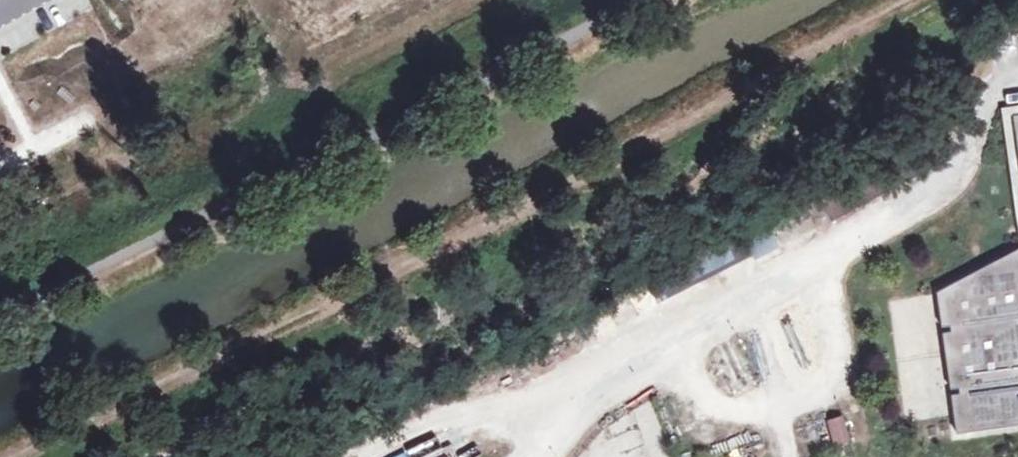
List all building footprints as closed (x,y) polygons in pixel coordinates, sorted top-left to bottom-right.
[(1002,109),(1017,222),(1017,142),(1015,117),(1017,116),(1017,107),(1002,109)] [(1001,382),(970,386),(975,423),(1006,419),(1001,382)] [(839,413),(821,421),(832,446),(850,439),(839,413)]
